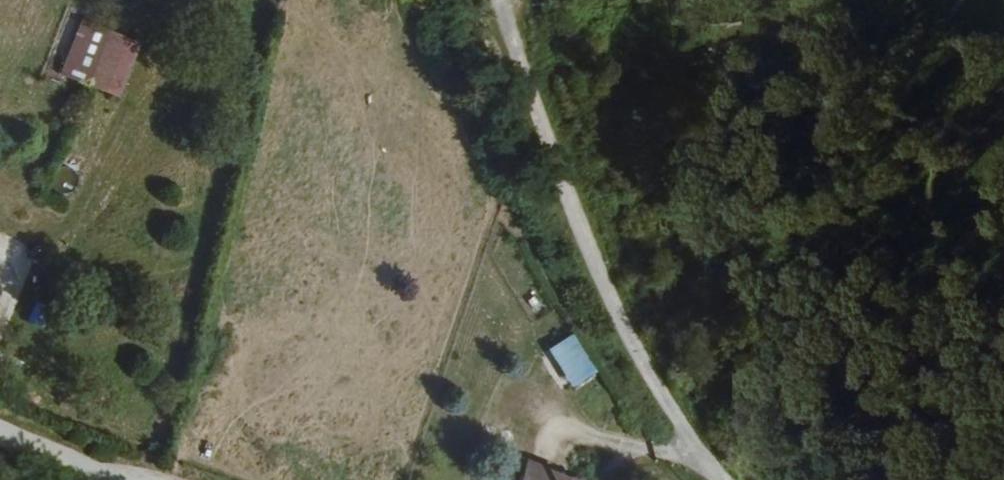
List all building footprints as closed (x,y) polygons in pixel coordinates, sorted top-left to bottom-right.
[(59,69),(120,92),(141,36),(80,13),(59,69)] [(566,330),(547,348),(563,364),(581,347),(566,330)] [(585,365),(578,355),(560,366),(549,348),(539,354),(557,383),(585,365)] [(602,467),(524,439),(509,479),(513,479),(598,479),(602,467)]
